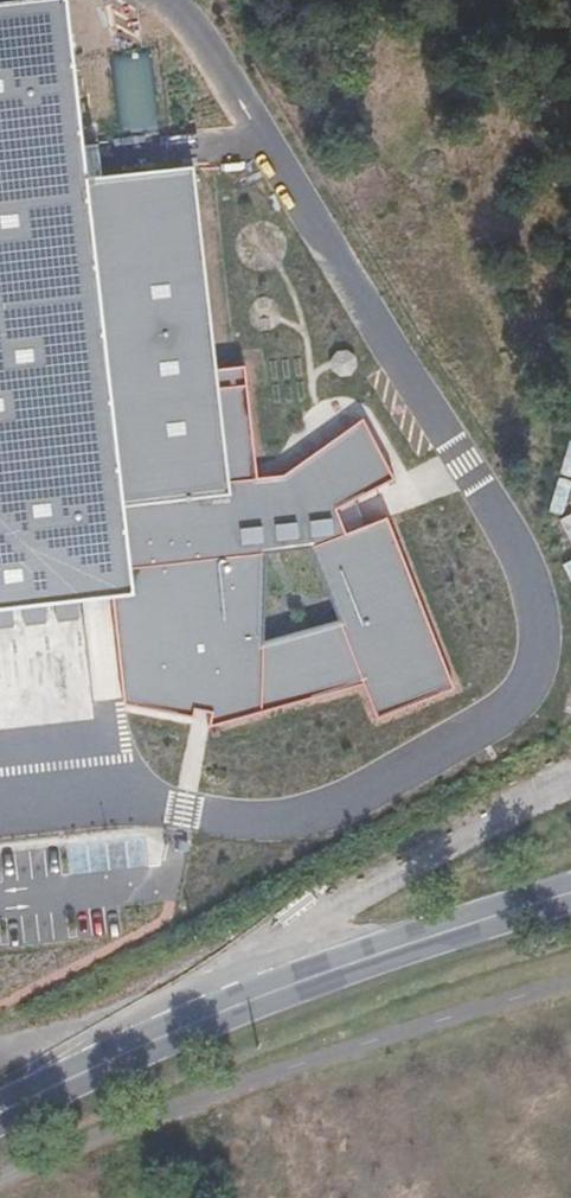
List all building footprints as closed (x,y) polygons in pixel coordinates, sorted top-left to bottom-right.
[(0,7),(0,610),(116,597),(129,596),(119,509),(234,496),(220,375),(196,166),(79,179),(59,1),(0,7)] [(240,373),(220,375),(234,496),(119,509),(129,596),(116,597),(128,703),(194,715),(196,708),(212,712),(210,725),(364,682),(377,717),(452,687),(387,519),(348,532),(340,507),(393,477),(362,421),(279,477),(252,480),(240,373)]
